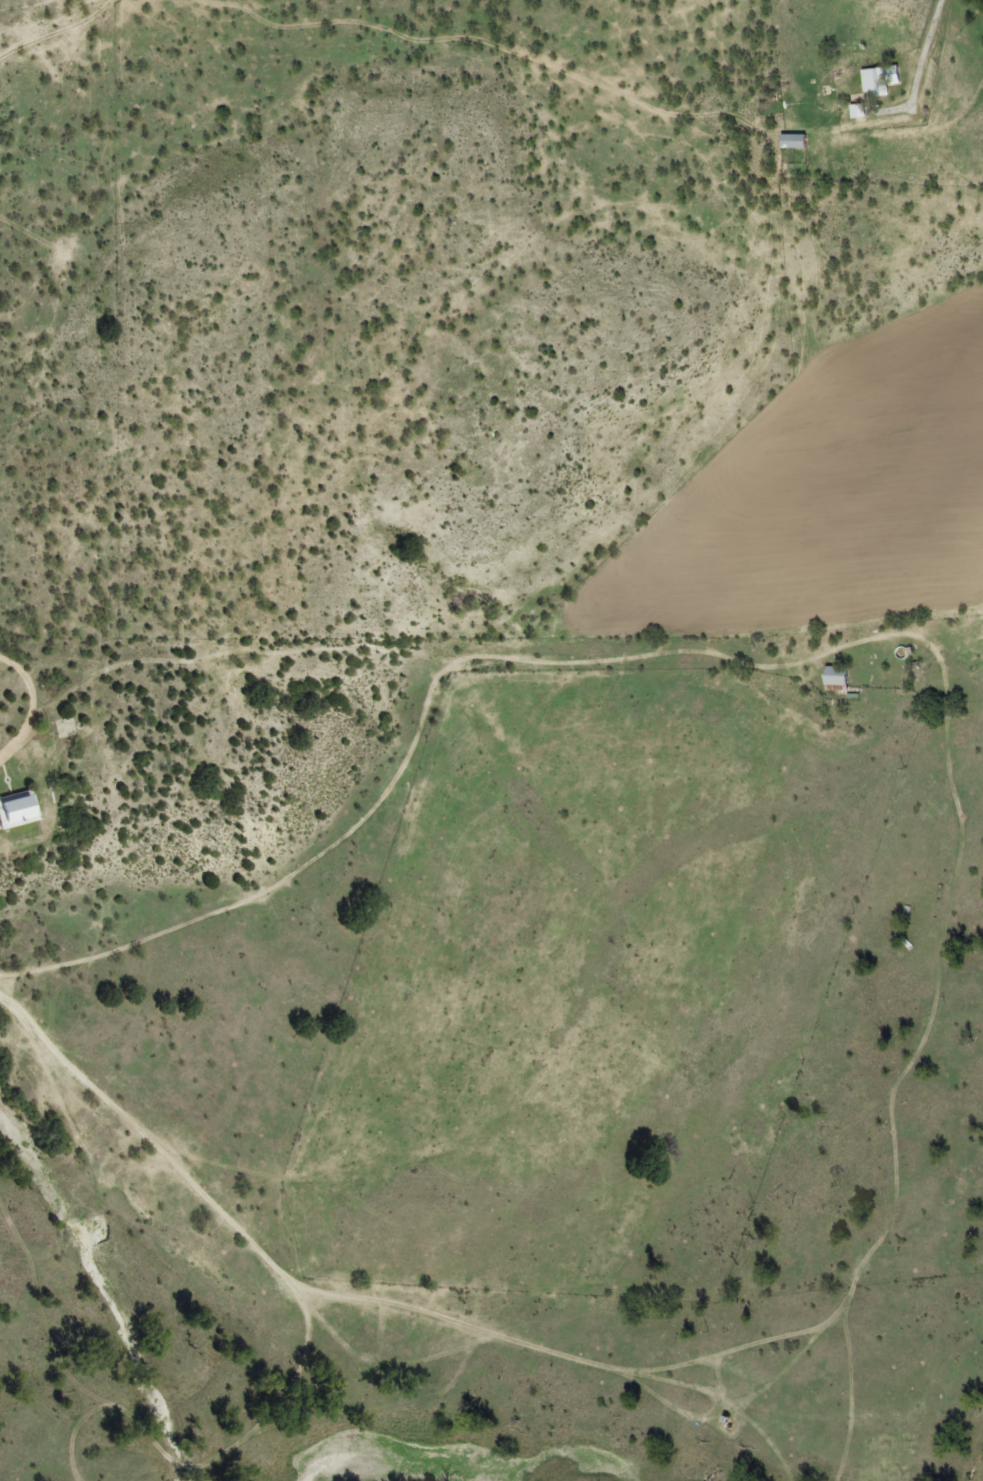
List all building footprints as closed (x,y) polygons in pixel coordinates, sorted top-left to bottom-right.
[(863,92),(900,89),(898,65),(861,68),(863,92)] [(805,134),(781,134),(781,147),(805,147),(805,134)] [(825,686),(847,686),(847,666),(825,666),(825,686)] [(0,796),(0,827),(37,819),(30,789),(0,796)]
